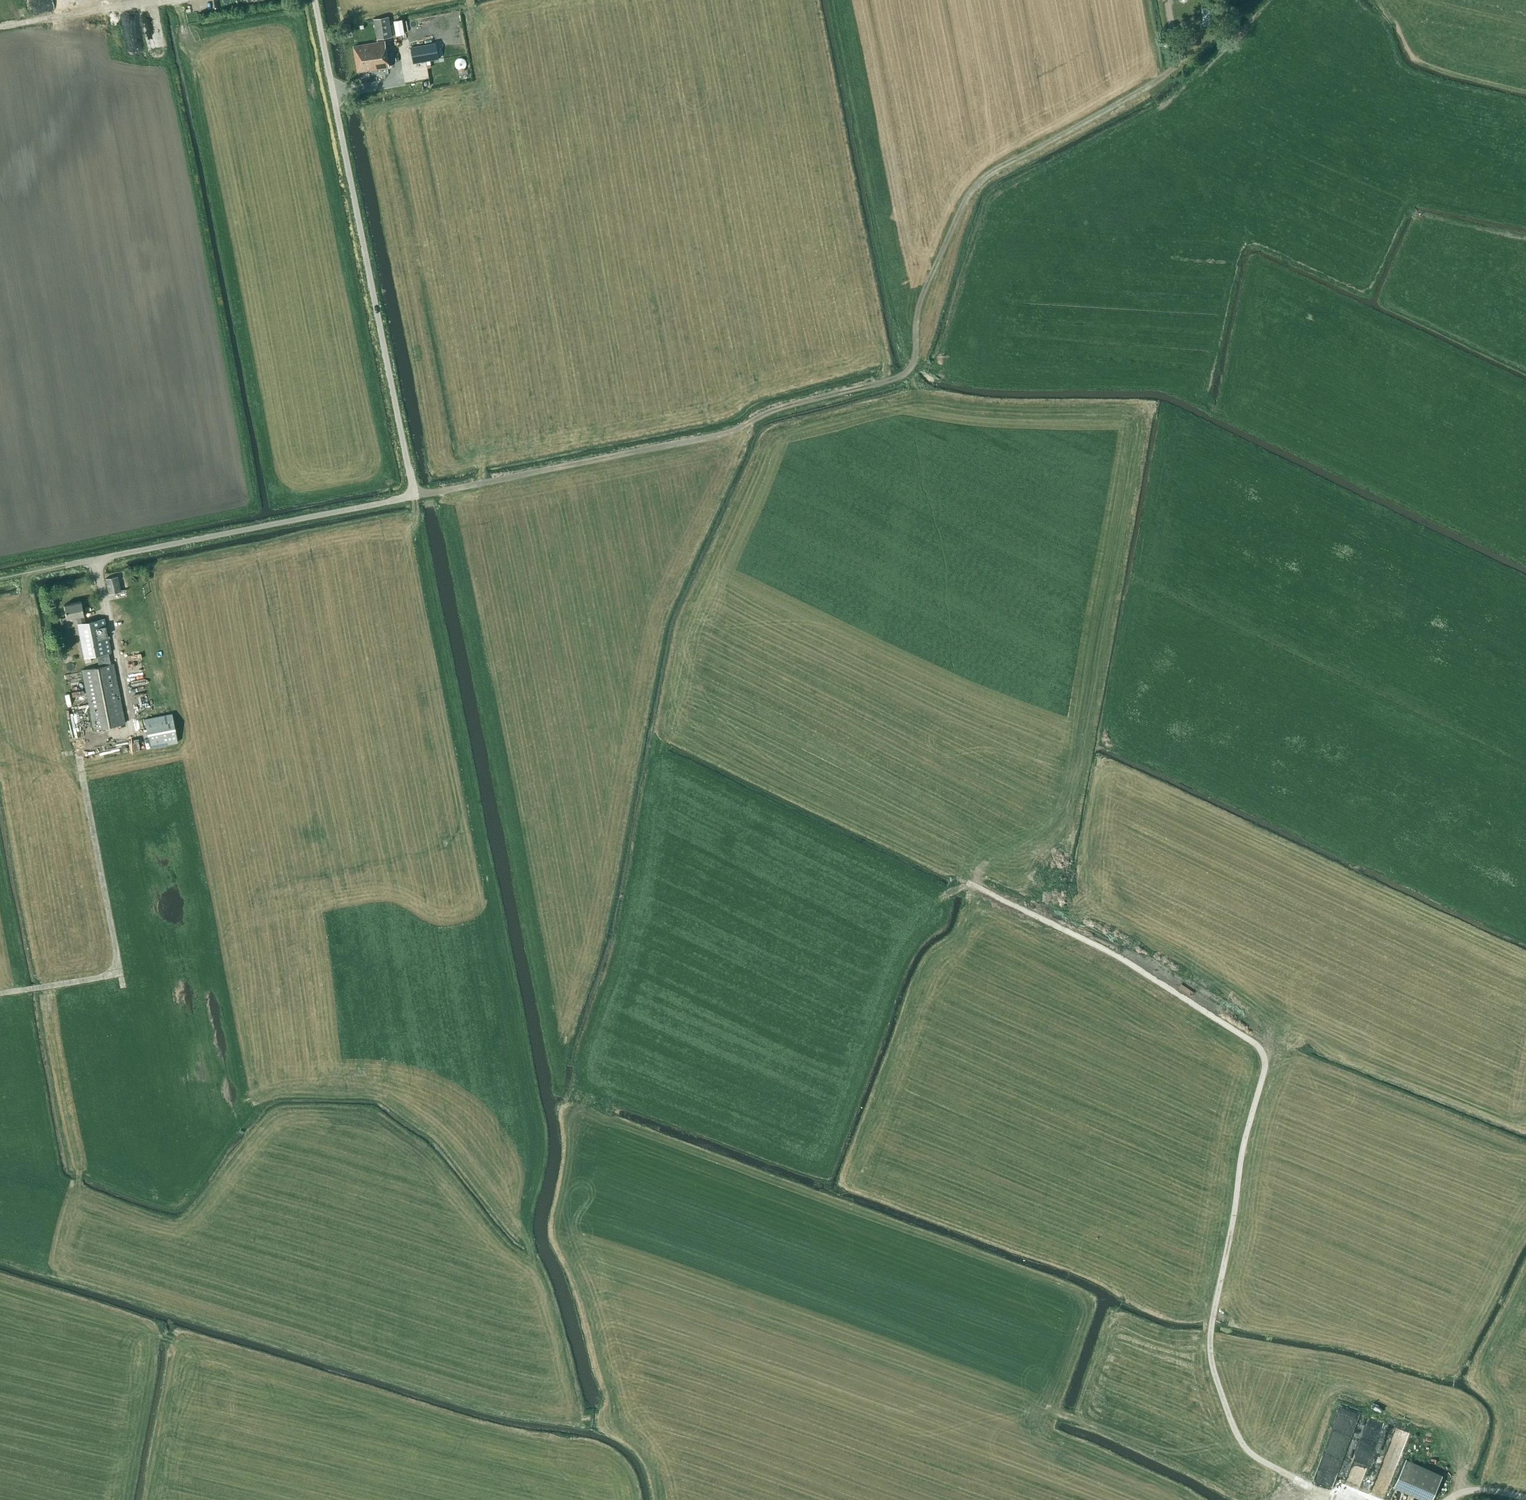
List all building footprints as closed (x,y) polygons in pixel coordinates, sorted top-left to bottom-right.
[(1199,23),(1216,21),(1214,2),(1197,4),(1199,23)] [(374,19),(377,39),(392,37),(389,17),(374,19)] [(357,31),(358,43),(368,41),(367,36),(370,35),(369,29),(357,31)] [(388,59),(385,41),(354,46),(358,72),(371,69),(371,71),(376,70),(377,74),(386,73),(385,68),(388,68),(387,60),(388,59)] [(414,63),(439,59),(436,42),(411,47),(414,63)] [(117,576),(105,578),(108,594),(121,591),(117,576)] [(96,621),(96,620),(84,622),(83,615),(81,601),(64,605),(66,618),(76,616),(77,623),(83,658),(92,656),(96,656),(98,666),(81,669),(93,729),(125,723),(113,663),(110,664),(108,653),(111,653),(104,619),(96,621)] [(171,715),(144,720),(150,748),(176,743),(171,715)] [(1054,872),(1060,857),(1055,855),(1049,870),(1054,872)] [(1442,1475),(1406,1458),(1394,1486),(1425,1499),(1431,1499),(1442,1475)]
